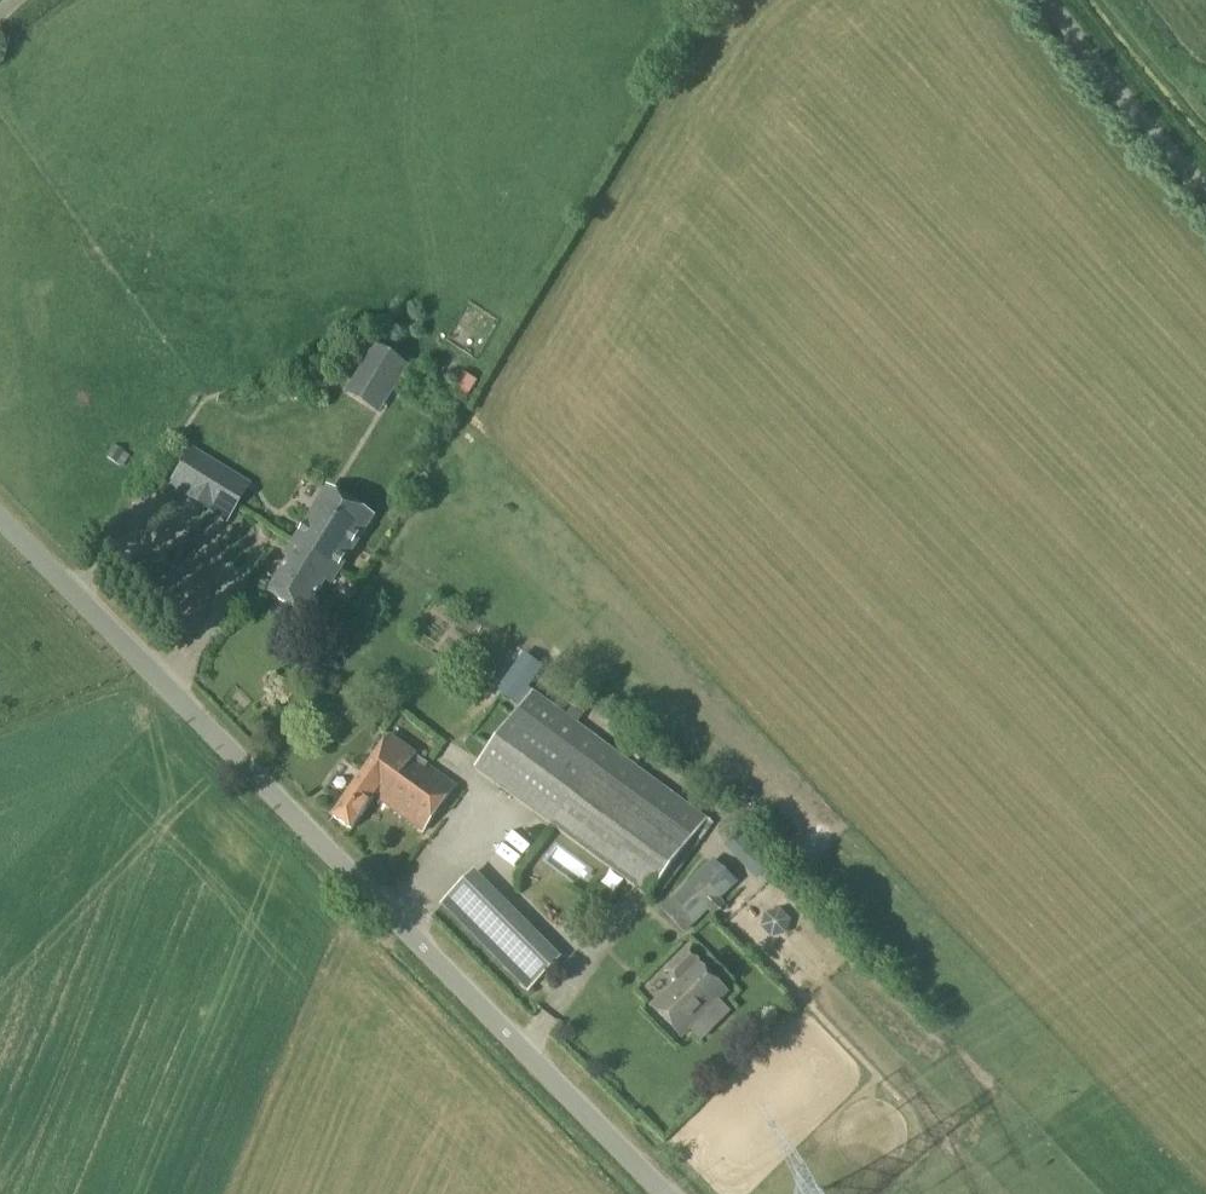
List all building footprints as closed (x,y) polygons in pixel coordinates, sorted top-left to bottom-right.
[(372,355),(349,391),(379,410),(402,374),(372,355)] [(166,489),(224,525),(248,485),(190,449),(166,489)] [(327,489),(293,544),(288,552),(291,555),(266,595),(304,618),(325,583),(330,586),(373,518),(327,489)] [(508,681),(523,692),(539,669),(524,659),(508,681)] [(533,691),(518,712),(475,772),(649,900),(693,841),(708,820),(533,691)] [(389,737),(363,774),(331,819),(350,832),(373,799),(423,834),(456,788),(414,758),(415,755),(389,737)] [(581,884),(592,871),(566,848),(555,861),(581,884)] [(476,871),(441,905),(527,993),(562,959),(476,871)] [(694,879),(675,896),(693,916),(712,899),(694,879)] [(700,964),(687,951),(666,972),(678,983),(652,1009),(681,1038),(726,992),(699,965),(700,964)]
